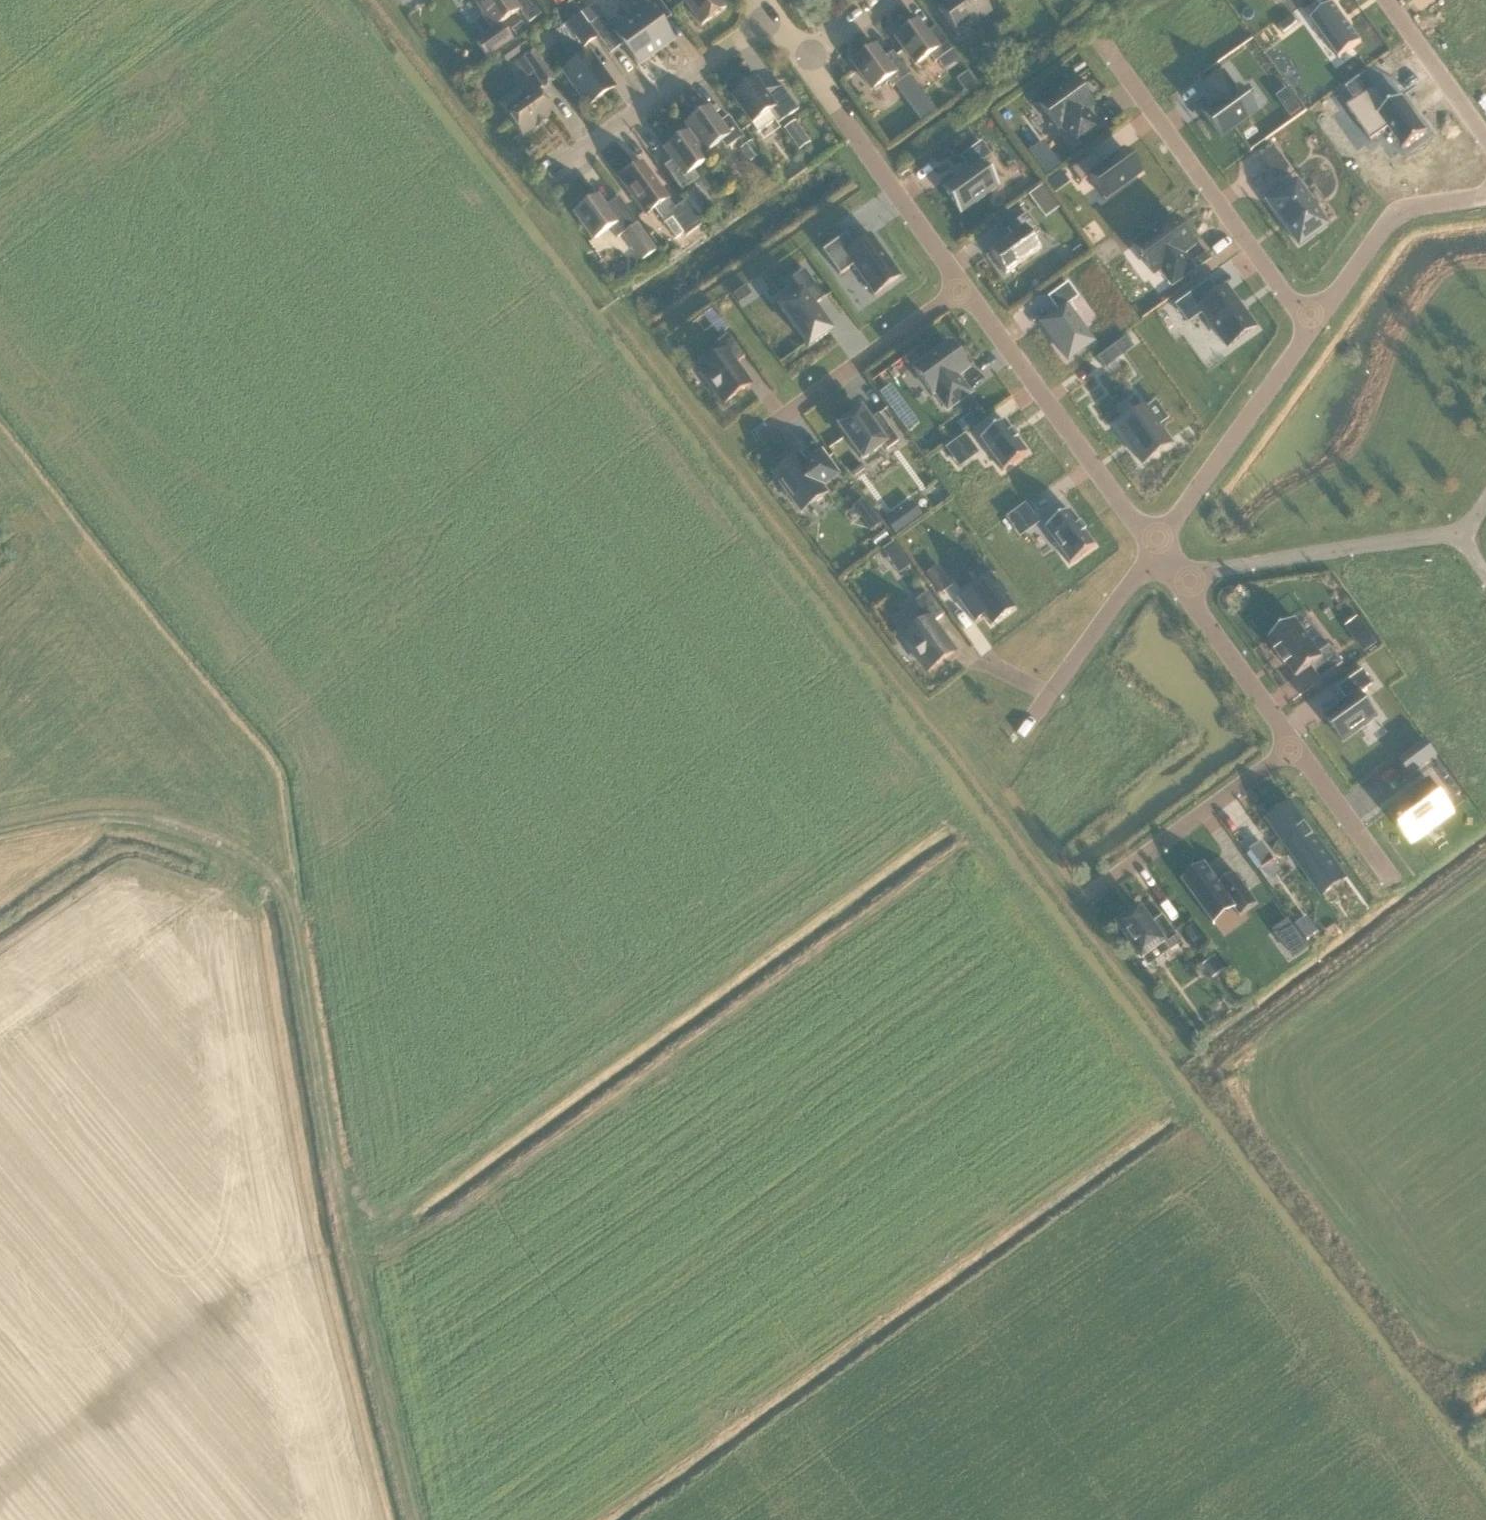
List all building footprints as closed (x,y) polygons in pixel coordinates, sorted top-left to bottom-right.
[(484,14),(482,15),(492,29),(476,41),(486,56),(511,38),(500,23),(520,10),(529,23),(541,15),(531,0),(474,0),(484,14)] [(656,53),(674,40),(660,20),(669,14),(659,0),(644,0),(650,8),(632,20),(656,53)] [(702,25),(724,8),(718,0),(684,0),(702,25)] [(957,0),(946,0),(937,7),(958,37),(975,25),(957,0)] [(975,25),(992,13),(983,0),(957,0),(975,25)] [(1334,4),(1312,21),(1340,60),(1362,43),(1334,4)] [(598,38),(580,14),(564,25),(582,50),(598,38)] [(638,66),(656,53),(632,20),(622,28),(615,18),(608,23),(603,16),(590,25),(611,54),(623,45),(638,66)] [(930,55),(935,62),(938,60),(947,73),(962,63),(936,27),(926,35),(917,22),(895,38),(915,66),(930,55)] [(522,23),(512,30),(517,37),(527,30),(522,23)] [(883,60),(873,47),(852,62),(873,90),(886,80),(892,88),(895,85),(910,75),(893,52),(883,60)] [(572,65),(563,72),(583,99),(588,106),(614,87),(610,80),(590,52),(586,55),(583,49),(573,56),(577,62),(572,65)] [(533,75),(544,89),(556,80),(534,50),(514,65),(525,80),(533,75)] [(1216,103),(1203,113),(1221,138),(1256,113),(1238,88),(1234,90),(1223,74),(1203,89),(1204,91),(1206,90),(1211,97),(1210,98),(1211,100),(1213,99),(1216,103)] [(910,75),(895,85),(901,93),(915,82),(910,75)] [(783,88),(769,97),(755,79),(731,96),(758,134),(775,122),(777,125),(798,110),(783,88)] [(1076,146),(1098,130),(1084,111),(1092,105),(1074,80),(1039,105),(1058,130),(1062,127),(1076,146)] [(538,91),(531,96),(523,84),(499,101),(523,134),(553,112),(538,91)] [(1428,134),(1402,98),(1389,107),(1375,88),(1348,107),(1372,141),(1389,128),(1405,150),(1428,134)] [(1295,103),(1286,110),(1290,117),(1300,110),(1295,103)] [(694,144),(702,156),(720,142),(726,150),(743,137),(728,117),(718,124),(708,109),(686,124),(691,130),(699,141),(694,144)] [(810,143),(795,122),(784,129),(798,151),(810,143)] [(706,162),(702,156),(694,144),(699,141),(691,130),(666,149),(674,160),(664,167),(681,191),(698,179),(693,171),(706,162)] [(761,155),(752,141),(740,149),(750,163),(761,155)] [(970,169),(943,188),(962,214),(998,188),(979,162),(989,155),(981,145),(962,159),(970,169)] [(1272,147),(1260,156),(1276,179),(1289,170),(1272,147)] [(1094,154),(1072,170),(1081,183),(1089,177),(1105,200),(1141,173),(1124,150),(1103,165),(1094,154)] [(1039,165),(1046,176),(1066,162),(1058,151),(1039,165)] [(642,162),(618,179),(645,217),(655,210),(665,224),(676,239),(683,234),(685,237),(699,227),(683,204),(675,209),(672,204),(669,200),(642,162)] [(1296,182),(1268,202),(1299,246),(1327,226),(1296,182)] [(1029,195),(1046,219),(1060,209),(1043,186),(1029,195)] [(706,212),(692,193),(683,199),(697,218),(706,212)] [(619,199),(605,209),(595,196),(575,211),(595,239),(610,228),(616,238),(637,224),(619,199)] [(1039,232),(1026,214),(1006,228),(1013,237),(991,253),(1006,274),(1039,250),(1030,238),(1039,232)] [(1173,218),(1133,246),(1154,275),(1161,270),(1172,285),(1192,271),(1181,255),(1194,246),(1173,218)] [(657,251),(637,224),(622,235),(642,261),(657,251)] [(846,235),(823,251),(840,276),(853,267),(874,296),(900,277),(871,236),(855,248),(846,235)] [(801,293),(780,308),(808,348),(831,332),(813,307),(824,298),(804,270),(791,279),(801,293)] [(1057,311),(1041,323),(1068,360),(1092,342),(1066,306),(1078,298),(1068,283),(1047,298),(1057,311)] [(746,286),(733,295),(739,303),(752,294),(746,286)] [(1199,290),(1176,306),(1188,323),(1202,312),(1228,348),(1254,329),(1225,289),(1207,302),(1199,290)] [(718,342),(725,352),(700,370),(724,404),(750,385),(735,365),(745,357),(728,334),(718,342)] [(968,368),(950,344),(914,370),(932,394),(934,392),(947,410),(970,393),(961,381),(960,382),(956,377),(968,368)] [(1113,347),(1097,359),(1104,369),(1121,357),(1113,347)] [(1146,409),(1117,430),(1143,466),(1172,445),(1146,409)] [(842,425),(839,427),(863,460),(883,446),(884,448),(887,451),(898,442),(896,440),(879,415),(870,421),(868,422),(861,411),(851,418),(850,416),(849,416),(840,422),(840,423),(842,425)] [(918,425),(909,413),(899,420),(908,432),(918,425)] [(1004,421),(979,439),(1003,472),(1028,454),(1004,421)] [(965,435),(945,449),(952,459),(972,444),(965,435)] [(788,451),(764,468),(791,506),(815,489),(809,480),(825,468),(810,447),(794,459),(788,451)] [(864,500),(853,508),(870,533),(882,524),(864,500)] [(1025,504),(1005,518),(1013,528),(1032,514),(1025,504)] [(1069,510),(1043,529),(1070,565),(1095,547),(1069,510)] [(908,525),(899,512),(887,521),(895,534),(908,525)] [(884,550),(891,561),(901,554),(894,544),(884,550)] [(969,594),(959,601),(974,622),(984,615),(992,626),(1014,609),(991,577),(968,593),(969,594)] [(943,580),(936,586),(941,593),(949,588),(943,580)] [(954,653),(933,623),(944,615),(928,592),(916,601),(923,611),(914,617),(920,625),(903,637),(928,672),(954,653)] [(1295,620),(1269,639),(1297,678),(1312,667),(1321,680),(1344,664),(1331,646),(1319,654),(1295,620)] [(1349,702),(1326,718),(1343,742),(1377,717),(1361,695),(1363,694),(1374,686),(1364,671),(1339,689),(1341,691),(1342,690),(1348,698),(1347,699),(1349,702)] [(1425,741),(1400,760),(1412,776),(1437,757),(1425,741)] [(1408,803),(1393,814),(1413,840),(1450,812),(1430,786),(1416,797),(1413,794),(1405,800),(1407,801),(1408,803)] [(1283,813),(1271,822),(1317,886),(1339,871),(1315,837),(1306,825),(1290,803),(1281,810),(1283,813)] [(1262,843),(1251,850),(1264,868),(1263,869),(1263,870),(1265,869),(1265,868),(1275,862),(1275,861),(1276,861),(1275,860),(1274,861),(1262,843)] [(1184,880),(1182,881),(1215,925),(1216,924),(1213,921),(1233,907),(1235,910),(1241,917),(1259,904),(1236,873),(1235,874),(1221,884),(1206,863),(1205,864),(1205,865),(1191,875),(1191,876),(1184,881),(1184,880)] [(1164,916),(1152,924),(1142,909),(1133,916),(1130,912),(1119,920),(1122,924),(1119,926),(1144,960),(1166,944),(1172,952),(1183,943),(1164,916)] [(1288,920),(1275,930),(1282,940),(1295,930),(1288,920)]
